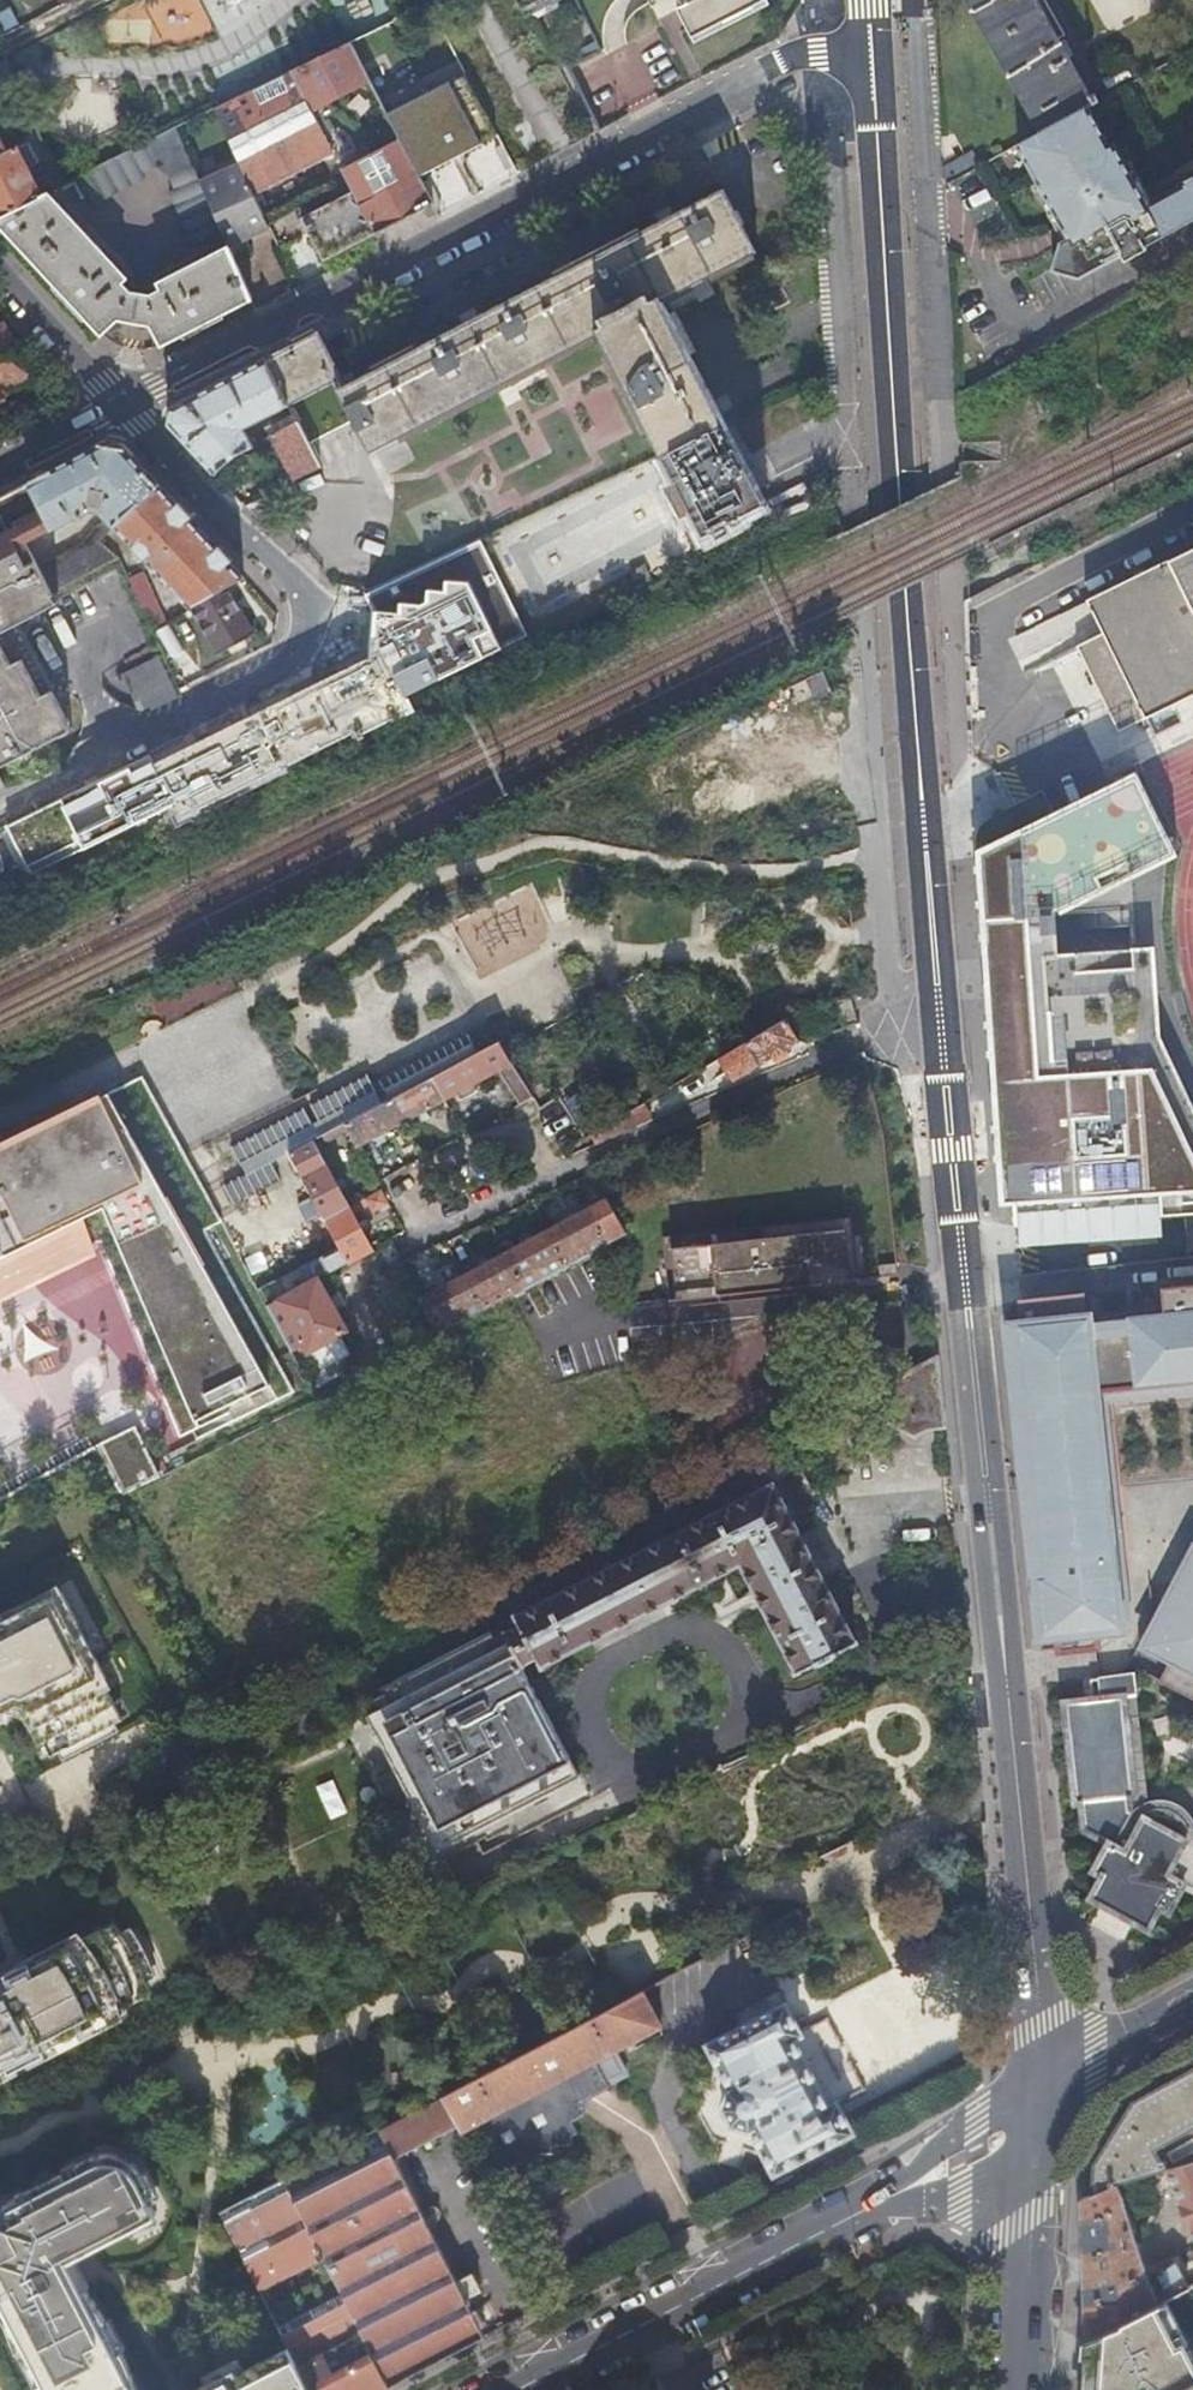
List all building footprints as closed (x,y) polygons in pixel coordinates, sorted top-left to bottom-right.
[(689,1),(678,6),(692,35),(761,0),(689,0),(689,1)] [(1089,106),(1099,100),(1095,93),(1089,95),(1036,0),(968,0),(1042,131),(1089,106)] [(398,36),(390,20),(374,28),(383,44),(398,36)] [(383,44),(374,28),(349,41),(367,76),(393,63),(383,44)] [(331,150),(289,71),(214,109),(239,163),(252,192),(276,179),(331,150)] [(496,135),(464,72),(386,113),(399,137),(418,175),(441,163),(496,135)] [(1019,144),(1027,160),(1033,157),(1043,176),(1038,179),(1061,222),(1070,238),(1061,243),(1054,269),(1079,275),(1121,253),(1125,260),(1147,248),(1146,245),(1192,220),(1192,184),(1150,207),(1115,143),(1111,146),(1089,106),(1042,131),(1019,144)] [(31,121),(18,127),(24,138),(37,132),(31,121)] [(199,182),(176,129),(76,179),(91,207),(145,180),(143,175),(158,168),(168,175),(174,187),(169,189),(193,246),(221,233),(199,182)] [(353,191),(374,233),(432,202),(418,175),(399,137),(340,168),(353,191)] [(42,196),(17,146),(6,152),(0,139),(0,217),(42,196)] [(944,166),(945,184),(980,165),(972,151),(944,166)] [(1033,157),(1027,160),(1038,179),(1043,176),(1033,157)] [(242,237),(268,225),(252,192),(239,163),(199,182),(221,233),(226,245),(234,262),(250,254),(242,237)] [(595,335),(658,456),(723,424),(660,302),(756,252),(723,186),(357,380),(351,370),(341,375),(334,360),(319,330),(266,358),(288,403),(331,380),(353,421),(369,453),(406,434),(595,335)] [(322,260),(374,233),(353,191),(301,218),(322,260)] [(250,298),(234,262),(226,245),(157,280),(160,287),(149,293),(129,292),(121,283),(127,278),(47,193),(42,196),(0,217),(0,223),(104,336),(121,319),(153,322),(162,343),(250,298)] [(28,375),(3,326),(0,328),(0,395),(6,393),(2,386),(28,375)] [(341,375),(351,370),(344,354),(334,360),(341,375)] [(169,424),(214,473),(237,454),(253,446),(255,445),(246,426),(288,403),(266,358),(173,405),(169,424)] [(31,381),(28,375),(2,386),(6,393),(31,381)] [(272,436),(298,423),(293,414),(267,428),(272,436)] [(279,445),(295,479),(319,467),(298,423),(272,436),(255,445),(253,446),(258,455),(279,445)] [(723,424),(658,456),(699,536),(711,530),(713,534),(722,529),(720,526),(764,505),(723,424)] [(116,525),(160,485),(121,443),(105,441),(28,480),(53,526),(91,507),(101,509),(108,516),(94,529),(79,545),(37,565),(50,592),(120,558),(121,558),(109,532),(117,526),(116,525)] [(28,480),(0,495),(0,582),(36,564),(25,541),(53,526),(28,480)] [(226,585),(243,575),(160,485),(116,525),(117,526),(190,607),(226,585)] [(1192,693),(1192,549),(1077,606),(1093,638),(1066,652),(1108,735),(1192,693)] [(410,574),(389,584),(401,607),(422,598),(423,601),(456,585),(443,559),(410,575),(410,574)] [(15,622),(55,602),(50,592),(37,565),(36,564),(0,582),(0,630),(15,622)] [(253,633),(226,585),(190,607),(216,653),(253,633)] [(137,595),(153,627),(172,617),(145,587),(137,595)] [(15,622),(0,630),(0,643),(9,662),(20,657),(34,684),(26,688),(32,699),(50,690),(15,622)] [(505,632),(499,635),(508,651),(513,649),(505,632)] [(508,651),(499,635),(483,643),(491,660),(508,651)] [(25,754),(64,735),(66,720),(56,701),(50,690),(32,699),(26,688),(34,684),(20,657),(9,662),(0,643),(0,767),(25,754)] [(379,650),(152,762),(179,816),(356,728),(360,735),(364,734),(362,730),(409,706),(379,650)] [(149,710),(177,696),(160,657),(123,675),(138,708),(145,710),(149,710)] [(61,685),(50,690),(56,701),(67,696),(61,685)] [(1048,772),(1044,774),(1051,788),(1054,786),(1063,806),(1107,785),(1095,759),(1082,765),(1073,745),(1042,759),(1048,772)] [(1048,993),(1046,953),(1058,953),(1055,906),(1173,848),(1137,775),(989,848),(989,854),(987,854),(989,888),(991,888),(998,996),(999,996),(1048,993)] [(1135,993),(1137,1028),(1155,1027),(1160,1037),(1154,947),(1058,953),(1046,953),(1048,993),(1136,987),(1139,993),(1135,993)] [(999,996),(1014,1226),(1018,1226),(1038,1225),(1037,1213),(1160,1205),(1161,1215),(1192,1213),(1192,1108),(1160,1037),(1155,1027),(1137,1028),(1135,993),(1139,993),(1136,987),(1048,993),(999,996)] [(851,993),(838,997),(845,1018),(857,1014),(851,993)] [(741,1044),(723,1054),(736,1075),(760,1061),(761,1063),(801,1039),(788,1016),(741,1044)] [(480,1050),(433,1075),(446,1098),(490,1074),(489,1074),(500,1068),(521,1103),(534,1096),(501,1039),(480,1050)] [(92,1231),(129,1215),(196,1430),(200,1439),(298,1390),(208,1229),(225,1220),(187,1152),(144,1074),(63,1116),(0,1152),(0,1271),(92,1231)] [(446,1098),(433,1075),(390,1099),(402,1121),(446,1098)] [(402,1121),(390,1099),(347,1122),(359,1144),(402,1121)] [(635,1107),(592,1133),(597,1142),(654,1117),(645,1101),(635,1107)] [(314,1139),(290,1152),(326,1218),(349,1205),(314,1139)] [(349,1205),(326,1218),(342,1248),(349,1260),(350,1261),(373,1248),(354,1213),(370,1204),(373,1211),(390,1202),(383,1188),(350,1206),(349,1205)] [(610,1241),(627,1232),(608,1198),(549,1230),(561,1254),(560,1255),(563,1260),(569,1257),(566,1252),(604,1231),(610,1241)] [(1161,1215),(1160,1205),(1037,1213),(1038,1225),(1018,1226),(1019,1245),(1162,1236),(1161,1215)] [(129,1215),(92,1231),(96,1242),(103,1239),(184,1435),(196,1430),(129,1215)] [(852,1216),(663,1236),(665,1257),(673,1256),(677,1299),(852,1280),(847,1238),(855,1237),(852,1216)] [(562,1260),(563,1260),(560,1255),(561,1254),(549,1230),(508,1252),(521,1275),(555,1257),(558,1263),(562,1260)] [(474,1258),(461,1234),(447,1240),(460,1266),(474,1258)] [(859,1279),(855,1237),(847,1238),(852,1280),(859,1279)] [(349,1260),(342,1248),(325,1257),(330,1267),(332,1270),(349,1260)] [(521,1275),(508,1252),(466,1275),(478,1298),(480,1297),(483,1302),(489,1299),(486,1294),(521,1275)] [(673,1256),(665,1257),(670,1299),(677,1299),(673,1256)] [(466,1275),(423,1298),(441,1331),(460,1321),(455,1310),(475,1300),(478,1305),(483,1302),(480,1297),(478,1298),(466,1275)] [(320,1277),(279,1300),(308,1352),(349,1329),(320,1277)] [(1162,1286),(1164,1308),(1085,1317),(1082,1294),(1021,1302),(1023,1323),(1006,1325),(1013,1397),(1036,1394),(1038,1409),(1032,1409),(1048,1560),(1053,1560),(1055,1574),(1041,1576),(1046,1629),(1054,1628),(1057,1649),(1097,1646),(1095,1624),(1118,1622),(1113,1569),(1111,1569),(1093,1388),(1192,1378),(1192,1283),(1162,1286)] [(828,1413),(843,1442),(886,1420),(917,1436),(920,1434),(924,1432),(928,1430),(932,1428),(936,1427),(940,1427),(944,1426),(945,1426),(938,1354),(910,1369),(875,1387),(875,1388),(828,1413)] [(308,1355),(299,1360),(314,1387),(323,1382),(308,1355)] [(120,1490),(151,1478),(132,1430),(100,1443),(120,1490)] [(522,1624),(538,1655),(543,1664),(742,1563),(800,1672),(818,1663),(819,1665),(840,1654),(839,1652),(858,1642),(812,1554),(775,1481),(517,1614),(522,1624)] [(1185,1552),(1175,1572),(1140,1639),(1157,1648),(1146,1670),(1192,1695),(1192,1556),(1185,1552)] [(12,1705),(14,1701),(35,1708),(32,1716),(52,1755),(123,1719),(103,1679),(107,1677),(61,1588),(24,1607),(22,1603),(0,1615),(0,1712),(12,1705)] [(523,1663),(538,1655),(522,1624),(496,1637),(493,1630),(384,1687),(386,1693),(376,1698),(382,1708),(370,1714),(431,1832),(442,1827),(451,1844),(457,1840),(535,1800),(529,1787),(543,1780),(549,1793),(582,1776),(523,1663)] [(1101,1694),(1062,1699),(1073,1800),(1078,1800),(1081,1828),(1106,1841),(1091,1869),(1100,1874),(1088,1895),(1148,1927),(1159,1907),(1168,1911),(1184,1883),(1192,1888),(1192,1842),(1183,1837),(1183,1832),(1182,1828),(1181,1824),(1179,1820),(1176,1817),(1173,1814),(1169,1812),(1165,1810),(1160,1810),(1156,1810),(1152,1810),(1148,1812),(1144,1814),(1143,1815),(1129,1806),(1129,1795),(1134,1794),(1122,1674),(1099,1676),(1101,1694)] [(535,1800),(549,1793),(543,1780),(529,1787),(535,1800)] [(151,1993),(146,1977),(139,1961),(128,1941),(114,1921),(33,1964),(30,1960),(19,1965),(0,1975),(0,2072),(151,1993)] [(661,2025),(643,1991),(445,2095),(459,2123),(463,2129),(480,2120),(503,2165),(501,2166),(502,2168),(519,2158),(539,2156),(539,2154),(538,2154),(538,2150),(556,2149),(556,2147),(555,2146),(555,2141),(575,2139),(574,2138),(572,2137),(572,2133),(576,2130),(575,2128),(572,2129),(568,2121),(583,2112),(581,2094),(584,2092),(604,2082),(607,2088),(609,2091),(610,2090),(605,2081),(594,2061),(612,2051),(661,2025)] [(853,2131),(837,2100),(830,2104),(813,2071),(794,2037),(802,2033),(785,2002),(707,2043),(730,2087),(727,2088),(723,2107),(732,2125),(749,2130),(752,2129),(775,2172),(853,2131)] [(594,2061),(605,2081),(622,2072),(612,2051),(594,2061)] [(1094,2191),(1115,2183),(1121,2181),(1145,2174),(1167,2167),(1192,2160),(1192,2067),(1134,2100),(1095,2165),(1094,2191)] [(604,2082),(584,2092),(587,2099),(607,2088),(604,2082)] [(459,2123),(445,2095),(432,2102),(284,2179),(323,2258),(342,2294),(388,2386),(437,2361),(485,2335),(469,2303),(472,2301),(469,2297),(467,2298),(457,2280),(395,2157),(459,2123)] [(131,2369),(122,2350),(119,2352),(103,2321),(106,2320),(91,2296),(85,2288),(83,2289),(68,2260),(129,2228),(128,2225),(152,2212),(153,2215),(155,2214),(140,2184),(146,2180),(145,2175),(140,2168),(132,2160),(124,2164),(119,2154),(108,2152),(97,2154),(84,2159),(76,2163),(80,2171),(66,2178),(64,2173),(3,2205),(0,2215),(0,2216),(5,2218),(1,2231),(0,2231),(0,2308),(13,2334),(18,2332),(48,2389),(139,2389),(131,2369)] [(1167,2167),(1176,2189),(1192,2232),(1192,2160),(1167,2167)] [(1176,2189),(1167,2167),(1145,2174),(1155,2198),(1176,2189)] [(323,2258),(284,2179),(221,2213),(257,2285),(317,2254),(320,2260),(323,2258)] [(1121,2181),(1115,2183),(1122,2202),(1128,2200),(1121,2181)] [(1081,2234),(1085,2339),(1120,2321),(1120,2320),(1163,2299),(1188,2286),(1177,2266),(1175,2261),(1158,2273),(1146,2274),(1122,2202),(1115,2183),(1094,2191),(1079,2196),(1081,2234)] [(605,2258),(611,2270),(621,2265),(615,2253),(605,2258)] [(1188,2286),(1192,2283),(1192,2260),(1177,2266),(1188,2286)] [(472,2273),(457,2280),(467,2298),(469,2297),(481,2291),(472,2273)] [(278,2326),(288,2346),(310,2389),(380,2389),(388,2386),(342,2294),(278,2326)] [(1085,2339),(1082,2389),(1171,2389),(1192,2379),(1192,2371),(1179,2344),(1184,2341),(1163,2299),(1120,2320),(1120,2321),(1085,2339)] [(288,2346),(204,2389),(310,2389),(288,2346)] [(1171,2389),(1192,2389),(1192,2379),(1171,2389)]
